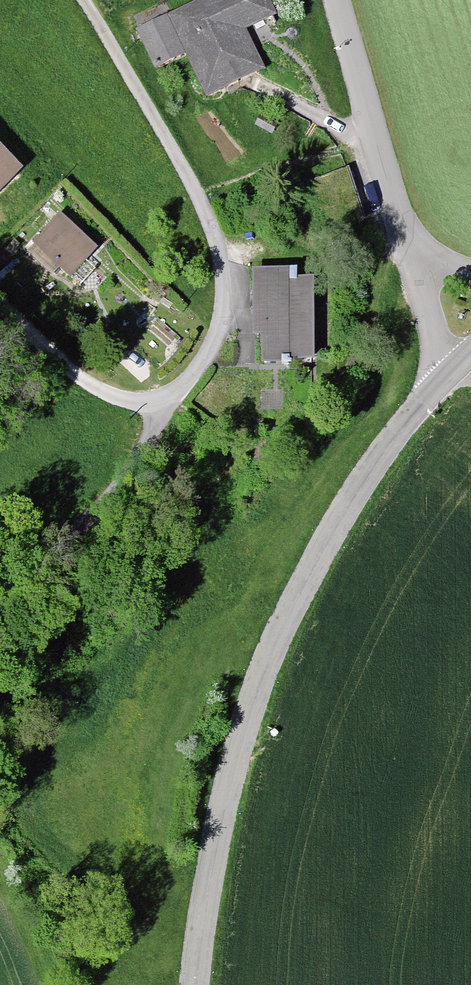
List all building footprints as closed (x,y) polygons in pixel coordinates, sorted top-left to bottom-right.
[(140,34),(158,74),(191,58),(212,103),(275,74),(257,35),(286,22),(276,0),(214,0),(140,34)] [(0,133),(0,189),(28,164),(0,133)] [(107,250),(68,212),(40,241),(79,279),(107,250)] [(318,266),(248,267),(250,359),(319,358),(318,266)]
